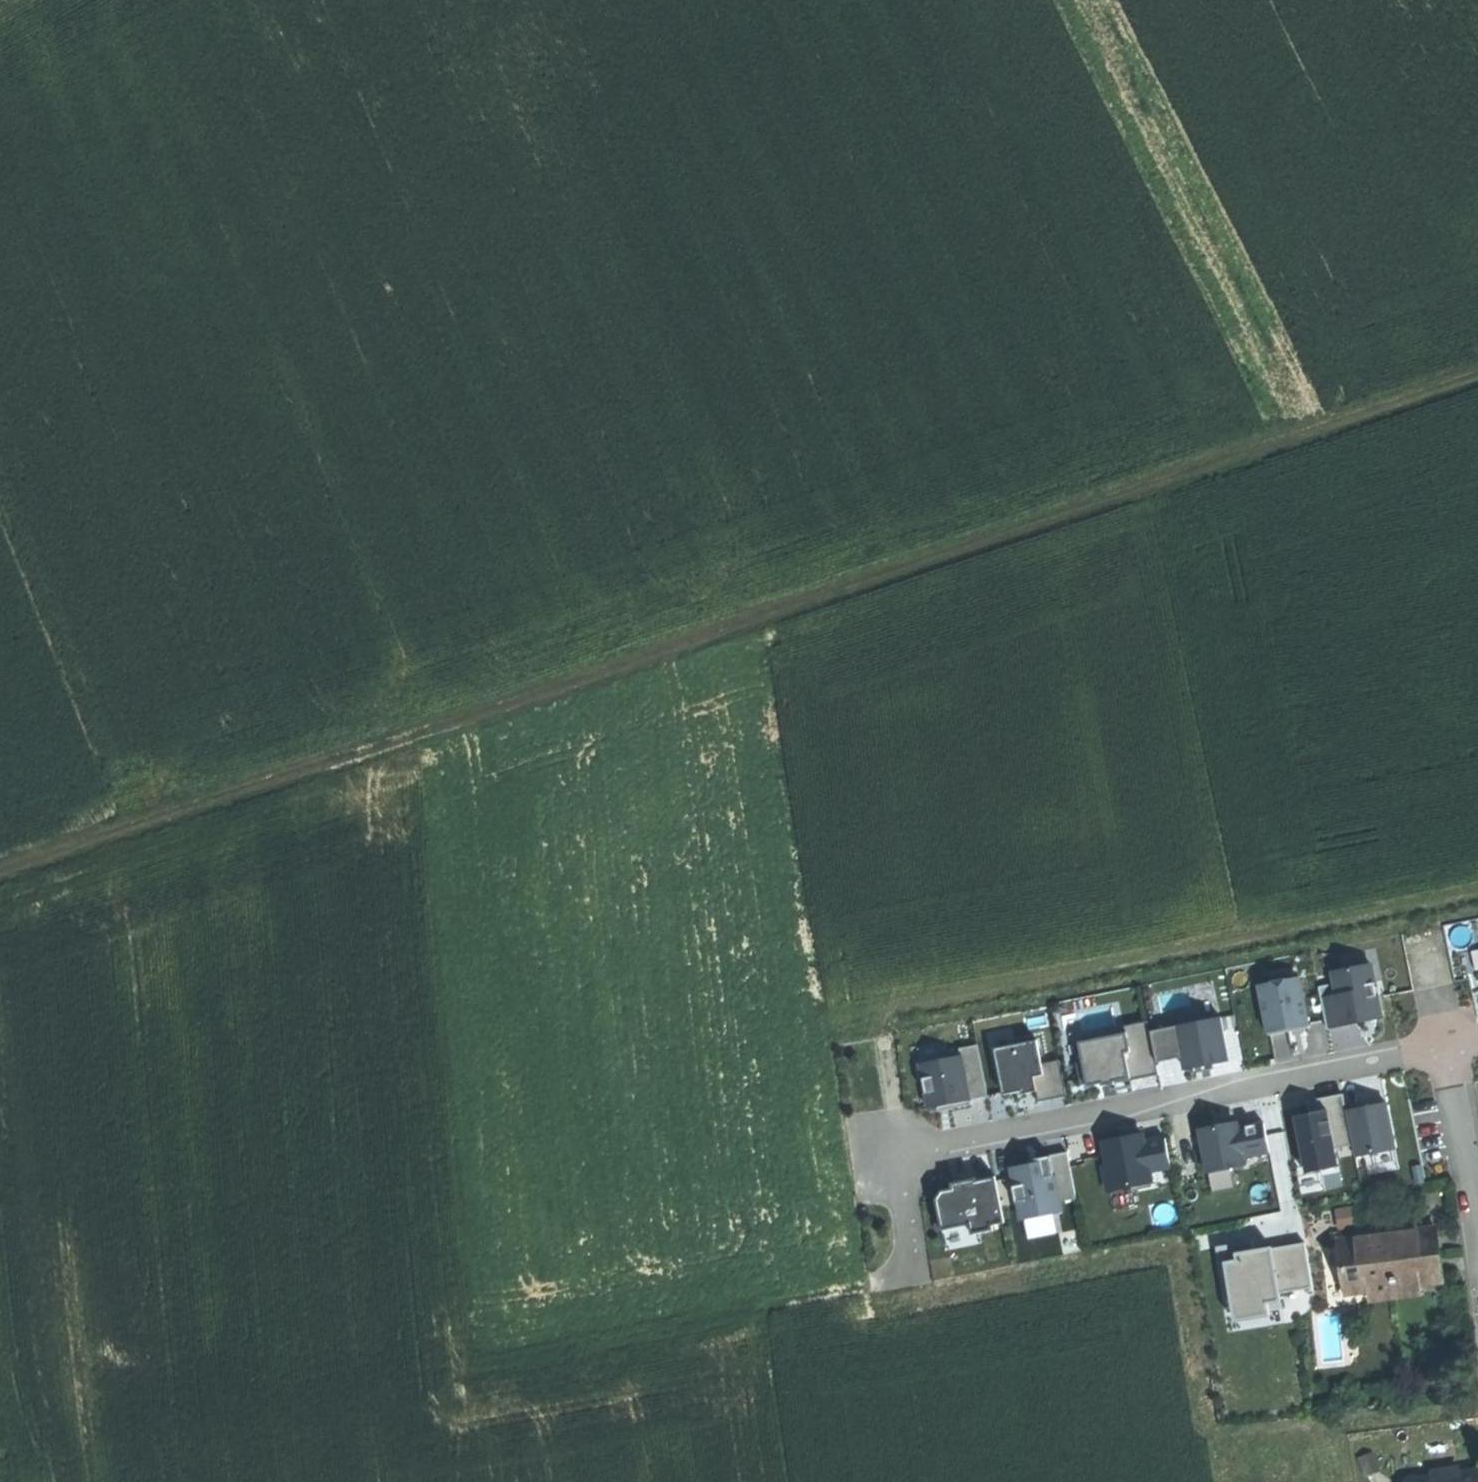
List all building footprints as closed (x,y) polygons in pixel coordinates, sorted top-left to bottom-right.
[(1336,983),(1320,987),(1328,1028),(1364,1021),(1364,1018),(1369,1017),(1384,1013),(1379,987),(1376,987),(1372,964),(1334,971),(1336,983)] [(1300,977),(1260,985),(1270,1035),(1286,1032),(1293,1031),(1292,1028),(1309,1024),(1300,977)] [(1222,1017),(1151,1031),(1158,1065),(1159,1064),(1159,1062),(1183,1057),(1185,1066),(1205,1062),(1206,1065),(1231,1060),(1222,1017)] [(1119,1052),(1124,1079),(1158,1073),(1159,1075),(1160,1074),(1158,1065),(1151,1031),(1149,1021),(1125,1025),(1126,1033),(1121,1034),(1125,1051),(1119,1052)] [(1115,1081),(1124,1079),(1119,1052),(1125,1051),(1121,1034),(1082,1041),(1086,1061),(1077,1063),(1082,1085),(1102,1081),(1103,1086),(1110,1084),(1116,1083),(1115,1081)] [(1015,1050),(996,1054),(1004,1094),(1023,1091),(1024,1094),(1024,1093),(1023,1087),(1036,1084),(1037,1091),(1039,1101),(1068,1095),(1060,1060),(1042,1063),(1038,1040),(1014,1045),(1015,1050)] [(962,1056),(921,1064),(930,1107),(938,1106),(953,1103),(954,1108),(972,1104),(971,1099),(989,1096),(979,1044),(960,1048),(962,1056)] [(995,1048),(996,1054),(1015,1050),(1014,1045),(995,1048)] [(1031,1092),(1037,1091),(1036,1084),(1023,1087),(1024,1093),(1031,1092)] [(1336,1148),(1354,1145),(1346,1106),(1344,1094),(1325,1098),(1327,1110),(1316,1112),(1296,1116),(1307,1173),(1340,1167),(1336,1148)] [(1363,1103),(1346,1106),(1354,1145),(1356,1156),(1396,1148),(1387,1103),(1372,1106),(1364,1107),(1363,1103)] [(1205,1149),(1210,1172),(1246,1164),(1245,1157),(1271,1152),(1265,1123),(1239,1128),(1238,1125),(1221,1128),(1221,1125),(1200,1129),(1204,1150),(1205,1149)] [(1127,1136),(1105,1141),(1110,1164),(1105,1165),(1110,1191),(1133,1187),(1133,1191),(1154,1186),(1150,1170),(1172,1166),(1166,1138),(1145,1143),(1144,1136),(1128,1140),(1127,1136)] [(1031,1164),(1013,1168),(1017,1186),(1014,1186),(1017,1202),(1020,1201),(1023,1219),(1062,1212),(1060,1202),(1078,1198),(1068,1152),(1050,1155),(1050,1156),(1051,1160),(1031,1164)] [(974,1181),(963,1183),(963,1186),(943,1190),(937,1199),(943,1230),(971,1225),(973,1234),(995,1230),(993,1225),(1006,1222),(997,1176),(974,1181)] [(1364,1230),(1365,1239),(1419,1232),(1418,1223),(1364,1230)] [(1419,1232),(1365,1239),(1343,1242),(1349,1292),(1371,1289),(1370,1285),(1419,1279),(1419,1283),(1442,1280),(1436,1230),(1419,1232)] [(1279,1291),(1271,1246),(1270,1241),(1254,1244),(1253,1239),(1215,1245),(1219,1266),(1225,1265),(1234,1317),(1282,1309),(1279,1291)] [(1312,1286),(1304,1240),(1271,1246),(1279,1291),(1312,1286)] [(1325,1246),(1328,1292),(1345,1291),(1341,1245),(1325,1246)] [(1370,1285),(1371,1289),(1372,1301),(1396,1298),(1421,1295),(1419,1283),(1419,1279),(1370,1285)] [(1435,1470),(1435,1477),(1460,1474),(1459,1467),(1445,1469),(1435,1470)] [(1435,1477),(1411,1480),(1411,1481),(1477,1481),(1477,1472),(1460,1474),(1435,1477)]
